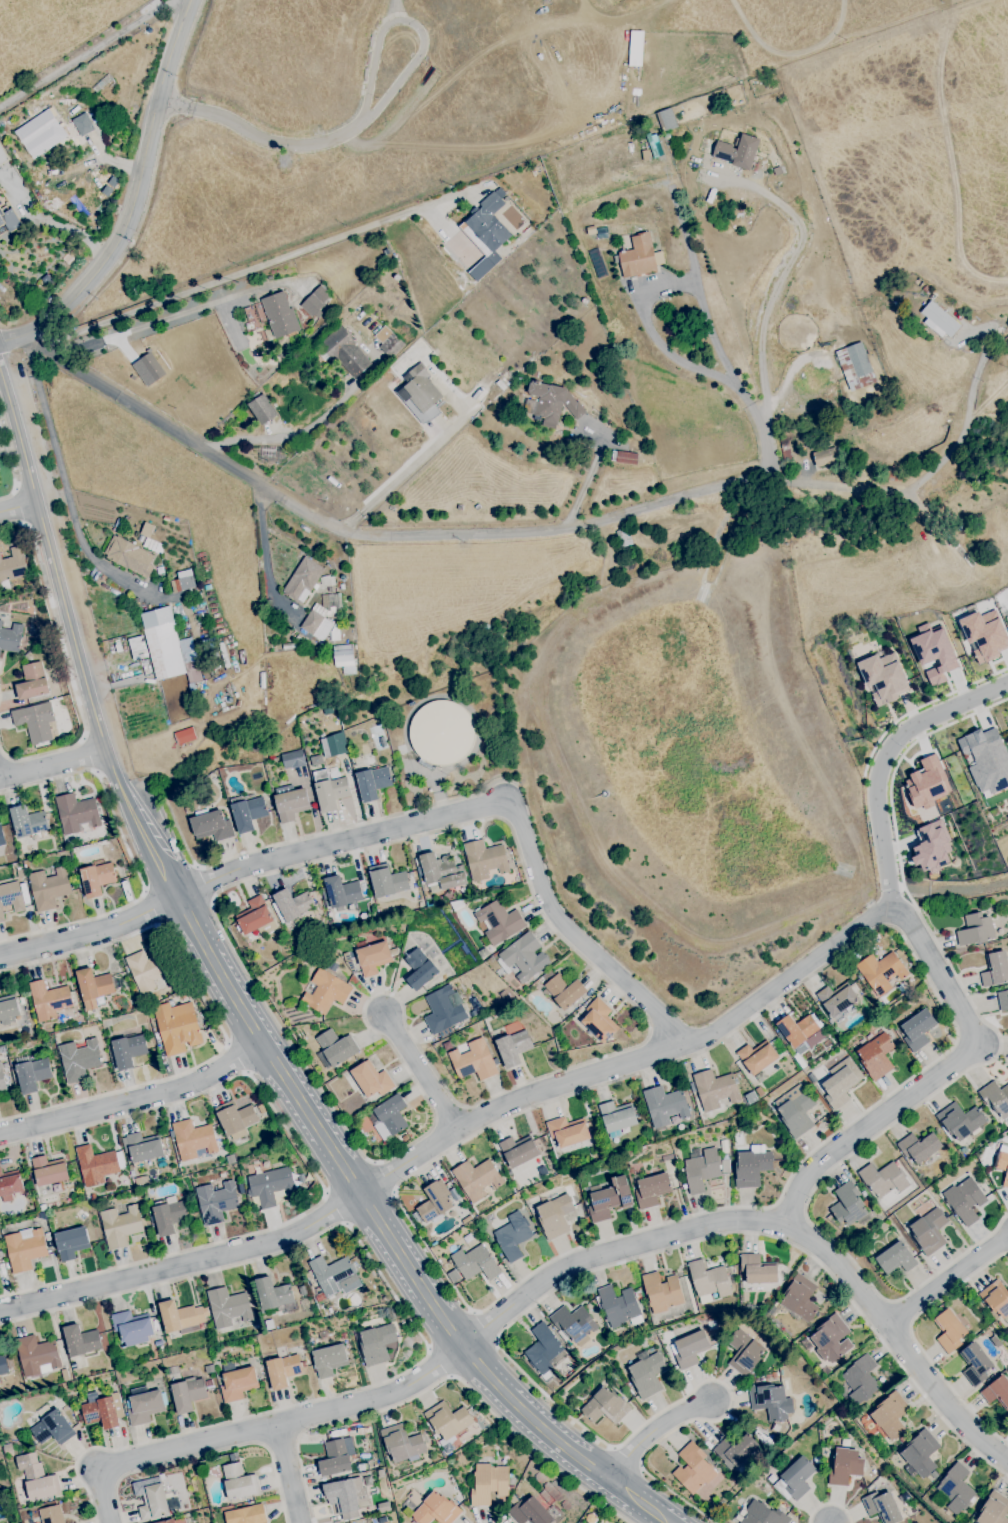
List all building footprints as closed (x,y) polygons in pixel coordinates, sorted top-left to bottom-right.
[(33,161),(69,138),(62,126),(65,125),(52,105),(47,108),(42,99),(25,110),(31,120),(14,130),(33,161)] [(72,119),(79,136),(93,130),(86,113),(72,119)] [(760,139),(739,132),(735,146),(716,140),(711,158),(750,170),(760,139)] [(486,258),(526,221),(497,188),(456,224),(486,258)] [(0,210),(0,226),(4,224),(9,233),(22,225),(12,208),(2,213),(0,210)] [(657,271),(648,232),(629,236),(632,250),(617,254),(623,278),(657,271)] [(299,306),(311,317),(330,296),(318,285),(299,306)] [(925,294),(922,290),(926,285),(930,290),(925,294)] [(299,330),(284,290),(260,299),(274,340),(299,330)] [(942,338),(932,329),(925,323),(928,319),(921,312),(931,301),(961,326),(951,338),(946,333),(942,338)] [(354,379),(371,363),(352,344),(356,340),(340,325),(320,345),(354,379)] [(403,344),(383,325),(371,338),(391,357),(403,344)] [(856,378),(872,373),(860,342),(844,348),(856,378)] [(165,374),(150,352),(131,365),(146,387),(165,374)] [(444,396),(417,364),(403,377),(407,382),(397,392),(410,407),(412,405),(419,413),(415,416),(422,425),(438,411),(433,405),(444,396)] [(572,390),(529,381),(527,395),(537,397),(534,416),(543,417),(541,427),(556,429),(560,412),(582,416),(585,402),(570,400),(572,390)] [(248,402),(258,425),(276,417),(265,394),(248,402)] [(783,460),(781,450),(782,450),(780,438),(788,437),(790,448),(789,449),(791,458),(783,460)] [(826,468),(825,465),(817,468),(813,453),(834,447),(839,464),(826,468)] [(637,454),(617,451),(615,462),(636,465),(637,454)] [(146,578),(156,555),(112,534),(102,556),(146,578)] [(11,590),(0,592),(0,552),(2,560),(12,557),(10,548),(21,545),(28,575),(8,580),(9,583),(14,582),(16,588),(11,589),(11,590)] [(301,605),(323,568),(303,556),(281,593),(301,605)] [(178,579),(170,581),(172,593),(195,587),(190,569),(176,573),(178,579)] [(300,629),(323,641),(333,623),(328,620),(338,600),(325,593),(318,605),(313,603),(300,629)] [(185,673),(188,684),(201,681),(191,637),(177,640),(169,607),(139,613),(155,680),(185,673)] [(976,663),(1007,651),(1007,643),(994,607),(959,620),(976,663)] [(920,666),(937,660),(939,666),(925,671),(930,687),(948,680),(945,673),(958,668),(940,619),(916,628),(919,635),(909,639),(920,666)] [(1,650),(0,655),(0,620),(2,620),(1,628),(12,630),(13,623),(24,625),(19,653),(1,650)] [(147,657),(142,636),(127,639),(133,661),(147,657)] [(333,646),(334,667),(342,667),(342,675),(354,674),(353,645),(333,646)] [(899,699),(896,692),(908,688),(893,651),(878,657),(877,654),(857,662),(875,708),(899,699)] [(20,701),(16,685),(26,682),(22,666),(41,661),(45,678),(46,678),(50,693),(20,701)] [(444,766),(431,764),(420,757),(413,747),(409,735),(411,722),(418,711),(428,703),(441,700),(453,702),(464,709),(472,719),(475,731),(473,744),(467,755),(456,763),(444,766)] [(31,745),(26,724),(14,727),(11,711),(50,702),(55,721),(48,723),(53,740),(31,745)] [(963,756),(967,755),(982,793),(988,790),(990,795),(1007,788),(1007,757),(995,726),(982,732),(981,729),(956,739),(963,756)] [(177,745),(195,739),(191,727),(173,733),(177,745)] [(329,757),(328,749),(325,750),(322,740),(325,739),(343,732),(348,752),(329,757)] [(284,769),(281,755),(302,750),(306,765),(291,769),(291,768),(284,769)] [(950,797),(935,754),(919,760),(923,771),(902,779),(913,810),(950,797)] [(312,766),(310,758),(321,755),(324,764),(312,766)] [(363,804),(356,774),(371,770),(371,771),(388,767),(388,768),(392,767),(395,777),(391,778),(393,785),(376,790),(379,800),(363,804)] [(322,814),(314,784),(316,783),(313,773),(326,769),(329,780),(330,780),(330,781),(346,777),(351,796),(335,800),(337,810),(322,814)] [(281,824),(278,812),(279,811),(274,796),(277,795),(275,789),(293,785),(294,791),(305,788),(309,805),(310,809),(294,814),(295,821),(281,824)] [(65,836),(55,797),(74,792),(77,802),(94,798),(101,825),(91,828),(92,829),(81,832),(65,836)] [(240,835),(231,805),(232,804),(231,799),(242,796),(244,801),(246,800),(246,801),(263,796),(268,816),(252,821),(255,830),(240,835)] [(18,839),(10,809),(26,805),(28,815),(45,810),(50,830),(33,834),(33,835),(18,839)] [(215,842),(213,834),(196,840),(190,819),(221,809),(225,821),(229,820),(234,836),(215,842)] [(941,827),(934,829),(932,823),(918,828),(923,842),(911,847),(915,856),(913,856),(920,873),(949,862),(943,845),(948,843),(941,827)] [(473,883),(463,845),(483,839),(485,849),(503,845),(510,872),(500,875),(498,868),(487,871),(489,878),(473,883)] [(442,890),(440,882),(427,885),(419,856),(434,852),(437,860),(441,859),(442,862),(442,859),(443,856),(447,855),(450,857),(451,860),(454,859),(456,869),(457,869),(457,866),(463,865),(465,872),(468,884),(442,890)] [(87,899),(80,869),(96,865),(96,866),(112,862),(117,881),(101,886),(103,895),(87,899)] [(379,901),(379,898),(376,899),(369,868),(388,863),(391,875),(406,871),(410,889),(395,893),(396,894),(387,896),(387,899),(379,901)] [(38,913),(28,874),(44,870),(46,878),(57,875),(55,868),(65,866),(72,894),(54,898),(57,908),(38,913)] [(332,909),(331,906),(326,907),(321,889),(326,887),(324,879),(340,875),(342,885),(359,881),(361,888),(366,887),(367,891),(361,893),(363,900),(347,904),(347,905),(332,909)] [(5,921),(0,922),(0,886),(18,881),(25,910),(15,913),(12,904),(1,907),(5,921)] [(287,923),(273,895),(287,888),(292,899),(308,891),(316,907),(301,915),(301,916),(287,923)] [(250,943),(246,935),(245,936),(240,925),(237,927),(235,923),(238,921),(235,916),(251,908),(247,901),(260,895),(274,921),(273,921),(278,929),(261,937),(257,929),(254,931),(258,939),(250,943)] [(422,907),(418,903),(422,899),(426,903),(422,907)] [(455,912),(449,903),(462,899),(465,906),(455,912)] [(493,947),(491,944),(486,947),(481,940),(486,937),(484,933),(490,929),(484,920),(479,923),(474,914),(475,913),(473,911),(479,907),(480,910),(498,899),(507,915),(516,909),(527,926),(493,947)] [(959,946),(956,932),(967,929),(964,916),(982,912),(983,918),(990,916),(992,925),(993,925),(996,939),(988,940),(988,941),(979,943),(978,942),(959,946)] [(522,985),(516,976),(521,972),(515,963),(509,968),(511,971),(507,974),(497,961),(501,958),(498,955),(529,931),(542,947),(534,953),(544,967),(529,979),(522,985)] [(364,979),(355,950),(357,950),(355,943),(366,940),(368,947),(387,941),(392,958),(391,958),(393,962),(376,967),(378,974),(364,979)] [(416,992),(406,979),(415,972),(404,959),(417,947),(428,960),(429,959),(440,972),(416,992)] [(141,995),(137,985),(125,958),(143,950),(148,960),(164,952),(176,978),(166,982),(163,976),(153,981),(156,987),(141,995)] [(1005,950),(1007,963),(1007,982),(983,988),(980,973),(989,972),(985,955),(1005,950)] [(879,998),(872,989),(873,989),(864,976),(863,976),(856,966),(872,954),(878,962),(892,951),(909,974),(901,981),(896,975),(888,981),(892,988),(879,998)] [(351,971),(345,963),(352,960),(355,970),(351,971)] [(334,972),(327,967),(331,961),(338,966),(334,972)] [(86,1012),(76,971),(92,967),(94,977),(110,973),(115,992),(99,997),(99,998),(96,998),(99,1008),(86,1012)] [(325,1016),(300,1001),(306,992),(312,995),(317,986),(311,982),(319,967),(353,988),(343,1005),(334,1000),(325,1016)] [(548,980),(544,975),(550,971),(554,975),(548,980)] [(564,1011),(554,999),(555,998),(544,985),(559,973),(570,986),(577,979),(588,991),(564,1011)] [(39,1022),(29,983),(44,980),(47,991),(68,986),(73,1007),(56,1011),(57,1018),(39,1022)] [(833,1019),(816,995),(828,986),(832,992),(846,982),(848,986),(849,985),(859,1000),(852,1005),(855,1008),(848,1013),(846,1009),(833,1019)] [(442,1039),(439,1033),(433,1036),(424,1018),(433,1013),(425,997),(450,984),(455,992),(457,991),(462,1003),(461,1004),(468,1018),(459,1023),(459,1022),(450,1027),(453,1033),(442,1039)] [(997,993),(1007,991),(1007,1010),(1001,1012),(997,993)] [(1,1021),(0,1021),(0,998),(15,994),(20,1016),(14,1017),(15,1021),(9,1023),(8,1025),(4,1026),(1,1024),(1,1021)] [(604,1044),(581,1022),(589,1013),(585,1009),(597,997),(612,1010),(606,1016),(619,1028),(611,1037),(612,1038),(609,1042),(608,1041),(604,1044)] [(167,1057),(153,1007),(169,1003),(171,1008),(191,1002),(203,1043),(189,1047),(188,1042),(184,1043),(186,1052),(167,1057)] [(103,1018),(99,1015),(98,1011),(100,1008),(104,1006),(108,1009),(109,1013),(107,1017),(103,1018)] [(913,1053),(903,1039),(904,1039),(901,1035),(905,1033),(900,1027),(926,1008),(937,1024),(923,1034),(929,1042),(913,1053)] [(794,1049),(776,1024),(789,1015),(796,1024),(809,1014),(820,1029),(811,1036),(815,1041),(809,1045),(806,1041),(794,1049)] [(326,1070),(316,1055),(323,1050),(315,1038),(331,1028),(339,1041),(349,1034),(360,1051),(334,1069),(332,1066),(326,1070)] [(507,1070),(495,1041),(510,1035),(510,1036),(526,1030),(533,1048),(517,1054),(521,1064),(507,1070)] [(874,1082),(864,1069),(865,1068),(860,1061),(862,1060),(856,1051),(868,1043),(865,1039),(873,1034),(876,1038),(884,1032),(886,1034),(887,1033),(891,1039),(890,1039),(895,1047),(885,1054),(894,1068),(874,1082)] [(119,1071),(111,1041),(127,1037),(127,1038),(143,1034),(148,1054),(132,1058),(134,1067),(119,1071)] [(68,1084),(58,1046),(74,1042),(76,1049),(87,1047),(85,1040),(96,1037),(99,1050),(103,1049),(105,1056),(101,1057),(103,1065),(85,1070),(87,1080),(68,1084)] [(480,1081),(476,1072),(459,1079),(448,1053),(458,1049),(460,1055),(470,1051),(467,1044),(482,1037),(492,1060),(497,1058),(499,1064),(495,1066),(498,1073),(480,1081)] [(753,1077),(736,1053),(748,1044),(752,1050),(767,1040),(780,1058),(753,1077)] [(446,1051),(443,1044),(449,1041),(452,1048),(446,1051)] [(23,1096),(15,1065),(17,1065),(16,1060),(28,1056),(29,1062),(31,1061),(31,1062),(47,1058),(52,1077),(36,1082),(39,1091),(23,1096)] [(368,1099),(356,1081),(353,1083),(349,1078),(353,1076),(350,1071),(365,1062),(368,1060),(378,1074),(384,1070),(395,1086),(381,1096),(378,1092),(368,1099)] [(835,1111),(824,1097),(828,1094),(821,1084),(847,1066),(859,1082),(845,1092),(850,1100),(835,1111)] [(704,1113),(692,1075),(712,1069),(715,1079),(732,1073),(741,1101),(731,1104),(730,1101),(719,1104),(721,1108),(704,1113)] [(1001,1090),(1007,1084),(1007,1123),(1006,1122),(1004,1120),(998,1113),(997,1114),(991,1106),(993,1105),(992,1104),(988,1107),(978,1093),(994,1081),(1001,1090)] [(795,1140),(785,1126),(786,1125),(781,1119),(783,1117),(777,1109),(778,1108),(774,1102),(800,1083),(805,1091),(806,1090),(816,1104),(805,1113),(814,1126),(795,1140)] [(655,1129),(642,1092),(662,1086),(665,1095),(682,1089),(691,1117),(681,1120),(678,1113),(668,1117),(670,1124),(655,1129)] [(392,1137),(388,1131),(384,1133),(377,1123),(372,1126),(365,1116),(373,1111),(372,1110),(399,1093),(408,1106),(399,1112),(408,1126),(392,1137)] [(228,1137),(217,1113),(215,1108),(232,1100),(238,1111),(251,1104),(260,1122),(228,1137)] [(611,1138),(609,1133),(608,1134),(603,1119),(598,1105),(613,1101),(615,1108),(632,1103),(638,1124),(620,1130),(621,1135),(611,1138)] [(959,1142),(953,1134),(951,1136),(947,1129),(945,1130),(935,1116),(955,1102),(964,1115),(975,1107),(980,1113),(981,1112),(986,1118),(985,1119),(987,1122),(979,1127),(981,1130),(973,1136),(971,1134),(959,1142)] [(261,1115),(257,1107),(262,1104),(266,1112),(261,1115)] [(560,1149),(556,1138),(551,1139),(546,1123),(565,1116),(567,1123),(584,1118),(591,1139),(560,1149)] [(182,1162),(172,1124),(191,1119),(194,1129),(212,1124),(219,1152),(208,1155),(207,1148),(196,1150),(198,1158),(182,1162)] [(918,1165),(911,1155),(907,1158),(897,1144),(912,1133),(918,1140),(932,1130),(943,1146),(918,1165)] [(135,1169),(134,1164),(133,1164),(130,1151),(125,1152),(122,1139),(126,1137),(126,1135),(140,1132),(142,1139),(159,1135),(164,1156),(144,1161),(146,1166),(135,1169)] [(512,1170),(505,1156),(498,1144),(512,1137),(515,1143),(531,1135),(541,1155),(512,1170)] [(86,1188),(76,1148),(90,1144),(94,1156),(115,1151),(116,1153),(124,1151),(125,1156),(123,1156),(126,1168),(120,1169),(120,1171),(103,1176),(105,1183),(86,1188)] [(1001,1145),(1007,1147),(1007,1189),(1002,1187),(1007,1171),(994,1167),(996,1159),(995,1159),(997,1152),(998,1153),(999,1150),(1000,1150),(1001,1145)] [(690,1196),(686,1174),(682,1175),(681,1170),(685,1169),(685,1167),(686,1167),(684,1161),(690,1159),(689,1154),(693,1154),(692,1150),(699,1149),(701,1157),(704,1156),(702,1150),(716,1147),(718,1156),(719,1156),(721,1165),(719,1166),(721,1176),(718,1177),(718,1178),(710,1179),(709,1179),(702,1180),(705,1193),(690,1196)] [(735,1188),(735,1172),(736,1172),(736,1163),(738,1163),(737,1153),(753,1152),(753,1153),(771,1152),(772,1155),(773,1155),(773,1162),(772,1162),(773,1170),(760,1171),(760,1187),(735,1188)] [(228,1165),(226,1157),(233,1154),(236,1162),(228,1165)] [(663,1162),(661,1157),(672,1154),(674,1159),(663,1162)] [(39,1187),(31,1159),(46,1155),(47,1163),(64,1158),(69,1179),(39,1187)] [(473,1204),(451,1171),(468,1160),(473,1169),(489,1159),(504,1182),(496,1188),(492,1183),(482,1189),(487,1195),(473,1204)] [(722,1173),(722,1160),(729,1160),(730,1173),(722,1173)] [(879,1199),(875,1193),(874,1194),(867,1185),(866,1185),(857,1173),(870,1163),(877,1173),(893,1161),(910,1185),(900,1193),(896,1187),(879,1199)] [(262,1210),(258,1196),(252,1198),(248,1195),(247,1191),(250,1187),(248,1177),(289,1166),(297,1195),(286,1198),(284,1190),(273,1192),(277,1206),(262,1210)] [(2,1197),(0,1197),(0,1167),(2,1174),(19,1170),(24,1191),(12,1194),(13,1200),(3,1203),(2,1197)] [(640,1210),(634,1190),(639,1189),(637,1181),(667,1172),(673,1192),(656,1196),(659,1205),(640,1210)] [(592,1224),(590,1216),(588,1217),(586,1209),(588,1208),(588,1207),(593,1205),(590,1194),(589,1188),(600,1184),(602,1191),(614,1187),(612,1178),(615,1177),(616,1178),(625,1175),(628,1185),(629,1185),(632,1195),(631,1195),(634,1205),(633,1205),(633,1206),(631,1207),(625,1209),(624,1205),(609,1210),(611,1218),(592,1224)] [(136,1186),(134,1179),(148,1176),(150,1182),(136,1186)] [(967,1228),(959,1216),(957,1217),(953,1212),(955,1211),(951,1206),(950,1207),(946,1201),(947,1200),(942,1194),(954,1185),(955,1187),(970,1177),(988,1201),(979,1207),(976,1203),(971,1207),(979,1219),(967,1228)] [(205,1226),(195,1188),(211,1184),(212,1187),(223,1184),(222,1182),(233,1179),(240,1207),(222,1212),(224,1221),(205,1226)] [(426,1224),(416,1209),(430,1200),(424,1189),(437,1181),(437,1182),(441,1180),(450,1194),(447,1196),(454,1207),(442,1215),(443,1218),(434,1224),(432,1220),(426,1224)] [(849,1226),(845,1220),(840,1223),(830,1209),(841,1201),(834,1192),(850,1180),(860,1194),(857,1197),(869,1213),(867,1214),(870,1218),(861,1225),(858,1221),(857,1222),(856,1221),(849,1226)] [(548,1241),(541,1226),(542,1225),(538,1218),(540,1217),(536,1208),(550,1201),(551,1201),(567,1193),(569,1196),(570,1196),(573,1202),(572,1202),(575,1210),(563,1216),(570,1231),(548,1241)] [(160,1238),(152,1207),(155,1207),(154,1203),(164,1200),(165,1204),(168,1203),(168,1204),(184,1200),(189,1219),(173,1224),(175,1234),(160,1238)] [(109,1251),(100,1212),(116,1208),(118,1216),(129,1213),(127,1206),(137,1204),(144,1231),(126,1236),(129,1246),(109,1251)] [(927,1257),(917,1243),(918,1243),(913,1236),(915,1234),(909,1226),(922,1217),(922,1218),(937,1207),(939,1210),(940,1209),(944,1214),(943,1215),(948,1222),(938,1230),(947,1243),(927,1257)] [(82,1222),(75,1215),(80,1210),(87,1217),(82,1222)] [(510,1264),(495,1239),(496,1239),(493,1233),(511,1222),(507,1217),(518,1210),(523,1218),(525,1217),(529,1225),(528,1226),(533,1235),(531,1237),(523,1242),(517,1245),(523,1256),(510,1264)] [(416,1222),(411,1215),(417,1211),(421,1219),(416,1222)] [(43,1232),(40,1222),(41,1222),(39,1214),(46,1212),(48,1219),(47,1220),(50,1230),(43,1232)] [(61,1263),(54,1234),(86,1226),(91,1247),(74,1252),(76,1259),(61,1263)] [(14,1274),(4,1236),(19,1232),(18,1232),(32,1228),(32,1230),(41,1228),(48,1256),(30,1260),(33,1270),(14,1274)] [(45,1239),(43,1233),(49,1231),(51,1237),(45,1239)] [(887,1275),(875,1259),(901,1240),(918,1264),(906,1273),(901,1265),(887,1275)] [(489,1281),(482,1270),(466,1281),(460,1272),(459,1273),(453,1265),(455,1264),(450,1256),(461,1249),(465,1255),(482,1244),(485,1249),(486,1249),(502,1273),(489,1281)] [(747,1284),(746,1272),(741,1272),(741,1254),(760,1254),(760,1263),(777,1263),(778,1283),(747,1284)] [(327,1299),(308,1263),(322,1255),(327,1266),(347,1256),(351,1264),(352,1264),(355,1269),(354,1270),(362,1284),(345,1294),(343,1291),(327,1299)] [(701,1305),(699,1297),(698,1297),(696,1291),(688,1263),(702,1259),(706,1271),(711,1270),(711,1269),(722,1266),(722,1267),(724,1266),(732,1295),(719,1298),(718,1292),(710,1294),(712,1301),(701,1305)] [(654,1315),(651,1307),(650,1308),(648,1301),(650,1301),(648,1295),(646,1295),(641,1276),(657,1272),(661,1284),(667,1282),(666,1278),(676,1275),(684,1303),(667,1308),(667,1311),(654,1315)] [(808,1323),(800,1317),(798,1320),(789,1314),(790,1314),(779,1306),(780,1304),(786,1296),(784,1294),(789,1288),(788,1287),(798,1273),(817,1287),(808,1300),(819,1308),(814,1315),(815,1316),(811,1321),(810,1320),(808,1323)] [(286,1311),(284,1305),(279,1306),(279,1307),(263,1311),(255,1280),(271,1276),(274,1288),(290,1284),(295,1302),(294,1302),(295,1309),(286,1311)] [(1007,1292),(1007,1291),(1007,1317),(1003,1320),(997,1312),(995,1313),(990,1307),(989,1308),(978,1294),(997,1279),(1007,1292)] [(612,1329),(609,1320),(607,1320),(606,1317),(607,1316),(604,1310),(603,1310),(602,1309),(600,1310),(595,1298),(599,1296),(597,1290),(611,1284),(616,1298),(622,1296),(621,1291),(631,1287),(642,1315),(640,1315),(643,1321),(632,1325),(630,1319),(625,1321),(626,1324),(612,1329)] [(301,1296),(298,1287),(304,1285),(308,1294),(301,1296)] [(217,1330),(207,1292),(226,1287),(229,1297),(246,1292),(253,1320),(243,1322),(241,1315),(231,1318),(232,1326),(217,1330)] [(317,1296),(314,1290),(319,1287),(322,1293),(317,1296)] [(180,1334),(180,1330),(167,1333),(159,1303),(175,1299),(177,1309),(193,1305),(194,1308),(202,1306),(203,1309),(207,1308),(209,1316),(205,1317),(206,1322),(198,1324),(198,1325),(192,1326),(193,1330),(180,1334)] [(580,1348),(576,1344),(570,1337),(569,1338),(563,1331),(564,1329),(563,1328),(561,1330),(568,1339),(565,1342),(557,1332),(559,1331),(549,1318),(564,1305),(571,1314),(582,1305),(593,1319),(592,1320),(599,1327),(593,1332),(591,1331),(586,1335),(590,1339),(580,1348)] [(761,1313),(745,1310),(746,1305),(762,1307),(761,1313)] [(773,1316),(768,1313),(773,1306),(778,1309),(773,1316)] [(948,1355),(936,1339),(944,1333),(933,1320),(949,1308),(968,1333),(967,1334),(970,1337),(962,1344),(948,1355)] [(126,1347),(125,1342),(123,1343),(120,1331),(115,1332),(111,1315),(130,1310),(132,1317),(149,1313),(154,1335),(147,1337),(148,1342),(126,1347)] [(996,1321),(989,1313),(992,1310),(995,1313),(999,1318),(996,1321)] [(831,1364),(827,1359),(825,1361),(816,1350),(818,1348),(810,1338),(818,1331),(816,1329),(823,1325),(822,1324),(836,1313),(851,1332),(838,1342),(840,1344),(847,1338),(854,1347),(840,1358),(841,1359),(835,1363),(834,1362),(831,1364)] [(267,1330),(265,1321),(273,1319),(275,1328),(267,1330)] [(545,1381),(541,1375),(542,1374),(537,1368),(535,1370),(529,1362),(531,1361),(524,1353),(539,1340),(531,1331),(543,1321),(561,1343),(560,1344),(564,1349),(549,1362),(553,1367),(548,1371),(551,1376),(545,1381)] [(367,1368),(361,1351),(363,1350),(360,1342),(363,1342),(360,1333),(375,1328),(393,1323),(394,1326),(395,1326),(396,1331),(395,1332),(398,1341),(385,1345),(390,1360),(367,1368)] [(71,1358),(63,1328),(79,1324),(81,1334),(98,1329),(102,1349),(86,1353),(86,1354),(71,1358)] [(746,1379),(728,1364),(738,1352),(727,1343),(732,1336),(732,1335),(736,1330),(737,1331),(739,1328),(753,1340),(754,1339),(766,1349),(759,1358),(760,1359),(755,1366),(756,1367),(746,1379)] [(681,1371),(674,1355),(679,1353),(674,1342),(703,1329),(711,1348),(695,1354),(699,1363),(681,1371)] [(319,1340),(318,1333),(327,1331),(329,1338),(319,1340)] [(25,1378),(15,1339),(35,1335),(37,1344),(55,1340),(62,1368),(52,1370),(52,1371),(41,1374),(25,1378)] [(974,1388),(962,1373),(969,1367),(967,1363),(965,1365),(962,1361),(964,1360),(959,1354),(975,1341),(994,1366),(985,1373),(988,1377),(974,1388)] [(319,1380),(312,1352),(343,1344),(349,1365),(331,1369),(333,1377),(319,1380)] [(642,1401),(634,1386),(635,1385),(631,1378),(633,1377),(628,1368),(640,1361),(636,1355),(645,1350),(649,1357),(658,1352),(667,1368),(655,1375),(663,1389),(642,1401)] [(856,1406),(848,1396),(853,1392),(841,1376),(846,1371),(854,1364),(853,1363),(867,1353),(877,1366),(868,1373),(872,1378),(872,1377),(878,1386),(880,1388),(856,1406)] [(273,1391),(265,1362),(281,1357),(281,1359),(298,1354),(303,1373),(286,1378),(289,1387),(273,1391)] [(9,1373),(0,1375),(0,1356),(4,1355),(5,1359),(10,1358),(12,1368),(8,1369),(9,1373)] [(75,1366),(73,1359),(81,1357),(83,1364),(75,1366)] [(224,1404),(220,1387),(225,1386),(222,1374),(224,1374),(221,1363),(232,1360),(235,1371),(254,1366),(256,1375),(261,1373),(263,1380),(258,1381),(258,1383),(259,1388),(242,1392),(244,1399),(224,1404)] [(206,1374),(204,1367),(213,1365),(214,1372),(206,1374)] [(168,1376),(166,1368),(177,1366),(179,1373),(168,1376)] [(63,1381),(61,1370),(66,1369),(69,1380),(63,1381)] [(1003,1375),(1007,1381),(1007,1410),(1007,1411),(996,1398),(988,1404),(980,1393),(1003,1375)] [(178,1415),(171,1385),(186,1381),(185,1379),(194,1377),(195,1380),(203,1378),(207,1397),(191,1401),(193,1412),(178,1415)] [(208,1391),(207,1389),(206,1389),(205,1381),(211,1380),(213,1390),(208,1391)] [(778,1422),(778,1421),(769,1422),(767,1408),(751,1410),(748,1387),(764,1384),(764,1386),(774,1385),(774,1387),(784,1386),(786,1401),(785,1401),(788,1420),(784,1420),(785,1422),(778,1422)] [(615,1425),(604,1414),(594,1424),(588,1417),(587,1418),(582,1413),(583,1413),(580,1410),(593,1397),(604,1385),(611,1393),(613,1391),(618,1397),(619,1396),(632,1408),(615,1425)] [(131,1427),(127,1410),(132,1409),(132,1408),(128,1409),(126,1401),(130,1400),(129,1397),(160,1389),(161,1393),(164,1393),(167,1405),(164,1406),(165,1407),(166,1411),(149,1415),(150,1422),(131,1427)] [(891,1441),(869,1413),(890,1396),(889,1395),(895,1390),(910,1409),(898,1419),(906,1430),(899,1435),(900,1436),(895,1440),(894,1439),(891,1441)] [(104,1430),(102,1420),(85,1424),(80,1405),(88,1403),(86,1394),(96,1391),(98,1400),(111,1396),(111,1394),(118,1392),(124,1417),(118,1419),(120,1426),(104,1430)] [(446,1441),(441,1433),(439,1434),(434,1427),(433,1428),(423,1414),(444,1400),(453,1414),(464,1406),(469,1414),(470,1413),(473,1419),(472,1419),(474,1422),(459,1432),(459,1433),(446,1441)] [(60,1446),(53,1436),(41,1445),(30,1429),(42,1421),(37,1412),(47,1405),(52,1412),(58,1408),(74,1430),(74,1431),(76,1434),(60,1446)] [(395,1464),(392,1454),(390,1455),(387,1446),(385,1447),(380,1431),(403,1423),(408,1438),(421,1434),(424,1443),(425,1442),(427,1448),(426,1449),(427,1452),(418,1455),(420,1460),(410,1463),(408,1459),(395,1464)] [(923,1479),(901,1453),(909,1447),(907,1445),(920,1434),(919,1433),(925,1428),(940,1446),(928,1457),(937,1467),(930,1473),(931,1474),(926,1478),(925,1477),(923,1479)] [(737,1467),(729,1459),(725,1462),(713,1450),(726,1437),(733,1444),(746,1431),(759,1445),(737,1467)] [(902,1443),(898,1439),(903,1435),(907,1439),(902,1443)] [(33,1446),(29,1441),(33,1438),(37,1443),(33,1446)] [(322,1477),(318,1462),(328,1459),(324,1443),(343,1438),(347,1455),(348,1455),(352,1470),(322,1477)] [(693,1495),(672,1474),(679,1466),(683,1469),(688,1465),(678,1454),(691,1441),(706,1456),(703,1459),(708,1464),(709,1463),(713,1467),(712,1469),(718,1475),(708,1484),(706,1482),(693,1495)] [(447,1454),(442,1447),(450,1442),(454,1449),(447,1454)] [(848,1487),(828,1485),(830,1467),(834,1468),(834,1467),(833,1466),(834,1456),(836,1456),(836,1448),(849,1448),(849,1450),(858,1450),(858,1458),(864,1459),(863,1476),(849,1475),(848,1487)] [(12,1466),(8,1460),(16,1454),(20,1461),(12,1466)] [(31,1502),(29,1495),(23,1496),(19,1484),(27,1482),(23,1467),(29,1466),(27,1456),(34,1454),(37,1463),(41,1462),(45,1477),(52,1476),(57,1475),(62,1494),(31,1502)] [(796,1502),(791,1496),(787,1500),(773,1486),(781,1478),(780,1477),(803,1455),(817,1470),(804,1481),(810,1488),(796,1502)] [(956,1515),(947,1506),(951,1502),(936,1488),(941,1483),(940,1483),(948,1474),(947,1473),(958,1461),(970,1472),(962,1481),(976,1494),(973,1497),(975,1500),(972,1504),(970,1502),(964,1509),(963,1508),(956,1515)] [(230,1501),(229,1497),(226,1497),(223,1483),(226,1483),(223,1466),(241,1462),(244,1477),(256,1474),(260,1493),(230,1501)] [(490,1506),(471,1506),(471,1489),(474,1489),(474,1485),(475,1485),(475,1479),(474,1479),(474,1472),(475,1472),(475,1464),(490,1464),(490,1466),(508,1466),(508,1486),(514,1486),(514,1491),(508,1491),(508,1496),(497,1496),(497,1492),(490,1492),(490,1506)] [(379,1478),(377,1471),(384,1469),(385,1477),(379,1478)] [(338,1515),(334,1497),(327,1499),(324,1485),(352,1479),(361,1477),(363,1488),(366,1487),(369,1500),(358,1503),(359,1510),(338,1515)] [(141,1521),(138,1507),(145,1506),(141,1488),(162,1483),(166,1501),(178,1498),(180,1508),(169,1510),(170,1514),(141,1521)] [(435,1518),(430,1522),(420,1522),(419,1522),(418,1522),(417,1522),(416,1522),(411,1522),(414,1519),(413,1519),(414,1518),(411,1515),(424,1502),(423,1502),(434,1490),(442,1497),(443,1495),(449,1501),(450,1500),(463,1512),(452,1522),(440,1522),(435,1518)] [(993,1490),(1007,1500),(1007,1511),(1004,1517),(1007,1520),(1007,1522),(976,1522),(977,1522),(976,1521),(982,1512),(980,1511),(990,1497),(989,1496),(993,1490)] [(903,1520),(897,1522),(882,1522),(878,1513),(869,1517),(861,1499),(877,1491),(879,1496),(889,1491),(903,1520)] [(528,1520),(524,1522),(518,1522),(507,1511),(513,1506),(509,1500),(512,1495),(518,1502),(521,1500),(524,1504),(533,1495),(554,1519),(549,1522),(531,1522),(528,1520)] [(791,1519),(788,1522),(734,1522),(731,1521),(738,1510),(746,1516),(748,1512),(746,1510),(754,1499),(760,1503),(762,1502),(767,1505),(766,1507),(771,1511),(773,1509),(775,1511),(777,1509),(791,1519)] [(380,1514),(378,1504),(388,1502),(391,1511),(380,1514)] [(263,1503),(267,1522),(226,1522),(224,1513),(263,1503)] [(60,1504),(64,1522),(42,1522),(39,1510),(60,1504)]
